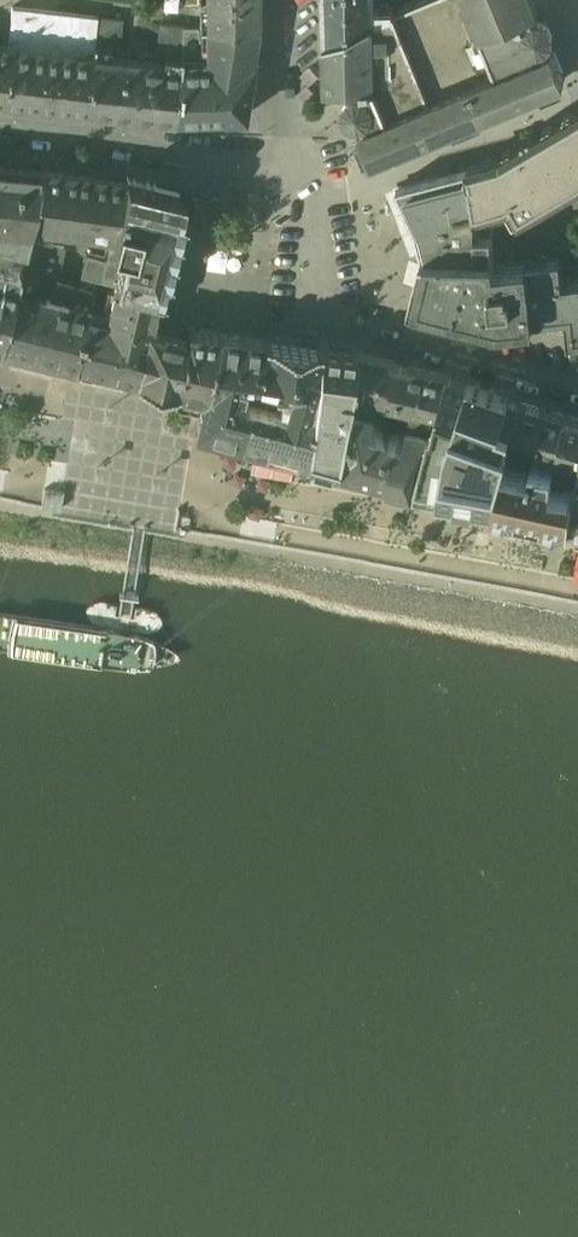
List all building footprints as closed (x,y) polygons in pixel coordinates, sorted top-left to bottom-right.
[(207,26),(258,26),(258,0),(207,0),(207,26)] [(326,41),(374,21),(374,0),(325,0),(326,41)] [(374,21),(410,106),(497,70),(469,0),(425,0),(374,21)] [(497,70),(548,49),(546,44),(549,42),(551,40),(553,37),(554,34),(554,31),(554,29),(553,28),(552,25),(551,23),(549,21),(547,19),(545,18),(540,17),(536,18),(534,13),(538,11),(534,0),(469,0),(497,70)] [(98,16),(13,6),(8,44),(9,44),(94,54),(98,16)] [(131,112),(138,60),(112,57),(113,42),(119,42),(122,19),(98,16),(94,54),(88,107),(131,112)] [(374,21),(326,41),(327,87),(350,86),(353,93),(350,95),(349,97),(347,99),(346,101),(346,103),(345,106),(346,110),(348,114),(350,116),(352,118),(355,120),(359,120),(364,120),(366,124),(410,106),(374,21)] [(138,60),(131,112),(174,117),(180,60),(184,26),(161,23),(158,47),(164,47),(163,63),(138,60)] [(258,26),(207,26),(208,60),(180,60),(174,117),(245,115),(254,60),(252,60),(258,26)] [(0,43),(0,97),(3,97),(9,44),(8,44),(0,43)] [(94,54),(9,44),(3,97),(88,107),(94,54)] [(366,124),(361,126),(374,158),(566,78),(553,47),(548,49),(497,70),(410,106),(366,124)] [(484,165),(484,164),(481,162),(480,165),(468,168),(477,216),(479,215),(479,217),(492,215),(493,224),(520,215),(521,216),(577,183),(577,123),(504,166),(484,165)] [(0,159),(0,242),(25,247),(31,220),(45,164),(0,159)] [(125,175),(45,164),(31,220),(49,222),(64,224),(64,225),(78,227),(78,226),(110,231),(109,235),(111,235),(125,175)] [(468,168),(399,186),(417,227),(423,251),(494,252),(493,230),(493,224),(492,215),(479,217),(479,215),(477,216),(468,168)] [(182,190),(125,175),(111,235),(109,235),(105,253),(100,272),(114,275),(159,286),(159,285),(158,285),(182,190)] [(49,222),(31,220),(25,247),(20,265),(38,270),(45,238),(49,222)] [(64,242),(45,238),(38,270),(54,274),(53,277),(55,278),(64,242)] [(0,242),(0,335),(16,282),(20,265),(25,247),(0,242)] [(105,253),(88,249),(85,263),(100,272),(105,253)] [(423,251),(412,301),(502,323),(568,315),(570,339),(576,339),(577,339),(577,278),(563,280),(560,256),(495,263),(494,252),(423,251)] [(20,265),(16,282),(0,335),(0,339),(74,357),(90,295),(91,291),(72,285),(70,295),(50,290),(53,277),(54,274),(38,270),(20,265)] [(159,286),(114,275),(108,300),(90,295),(74,357),(137,373),(150,323),(159,286)] [(176,330),(150,323),(137,373),(137,374),(164,381),(175,384),(187,332),(176,330)] [(219,329),(189,324),(187,332),(175,384),(204,391),(219,329)] [(264,335),(219,329),(204,391),(199,413),(196,424),(236,435),(264,335)] [(321,344),(264,335),(236,435),(304,453),(321,344)] [(321,344),(304,453),(331,462),(347,397),(359,349),(321,344)] [(359,349),(347,397),(375,405),(379,387),(418,397),(414,412),(435,417),(446,370),(403,359),(359,349)] [(478,382),(446,370),(435,417),(420,484),(495,503),(505,459),(494,447),(503,418),(511,395),(478,382)] [(204,391),(175,384),(172,396),(173,399),(174,402),(176,405),(178,407),(181,408),(199,413),(204,391)] [(503,418),(515,421),(523,397),(517,396),(511,395),(503,418)] [(420,484),(435,417),(414,412),(409,431),(371,422),(375,405),(347,397),(331,462),(374,472),(420,484)] [(549,405),(523,397),(515,421),(508,441),(526,444),(524,451),(534,454),(535,454),(544,428),(561,433),(567,411),(549,405)] [(567,411),(561,433),(557,450),(555,470),(561,471),(561,477),(568,478),(569,456),(577,457),(577,414),(567,411)] [(535,454),(534,454),(532,465),(505,459),(495,503),(518,508),(518,510),(546,516),(546,514),(571,519),(572,514),(577,480),(554,477),(555,459),(535,454)]
